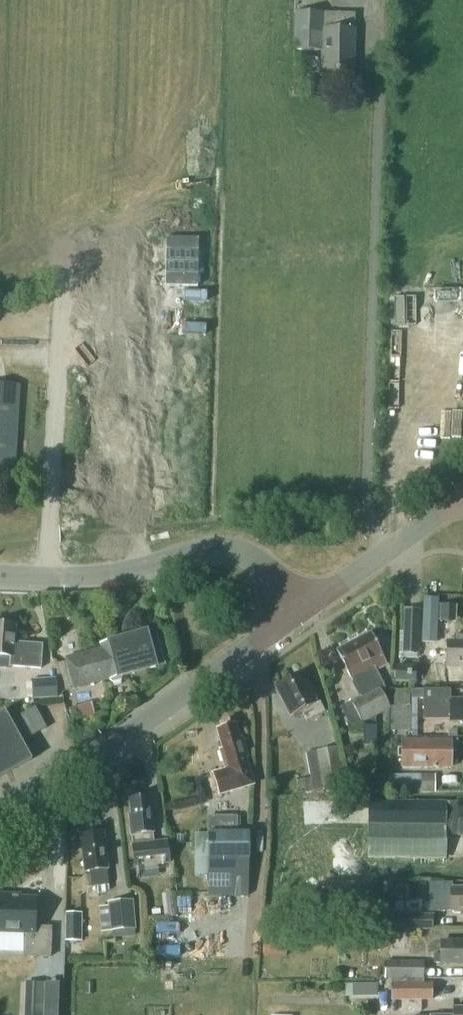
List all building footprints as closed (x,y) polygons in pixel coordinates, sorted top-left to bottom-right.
[(295,13),(295,52),(322,52),(322,72),(355,72),(355,30),(354,30),(354,14),(295,13)] [(149,476),(188,478),(198,278),(159,277),(149,476)] [(15,478),(21,385),(0,384),(0,477),(15,478)] [(42,644),(15,642),(16,625),(0,624),(0,656),(10,656),(9,666),(41,668),(42,644)] [(417,654),(418,630),(404,629),(403,653),(417,654)] [(99,642),(101,649),(67,658),(67,661),(58,663),(65,692),(109,680),(113,683),(120,681),(122,676),(157,667),(147,631),(112,641),(112,639),(99,642)] [(382,691),(386,689),(384,685),(384,684),(376,670),(388,664),(371,633),(337,651),(353,682),(354,681),(361,695),(351,701),(362,723),(391,707),(382,691)] [(455,635),(455,642),(448,641),(447,667),(462,667),(462,635),(455,635)] [(397,666),(396,681),(415,681),(416,667),(397,666)] [(291,716),(302,711),(307,721),(324,712),(302,671),(275,686),(291,716)] [(33,698),(57,696),(56,680),(32,682),(33,698)] [(451,699),(451,689),(423,689),(423,719),(450,719),(450,721),(459,721),(461,724),(462,724),(462,699),(451,699)] [(401,706),(410,706),(410,693),(394,693),(394,706),(401,706)] [(410,706),(401,706),(401,728),(411,728),(411,705),(410,706)] [(32,760),(22,742),(47,728),(35,707),(10,721),(5,711),(0,713),(0,777),(32,760)] [(226,763),(228,769),(212,773),(219,795),(245,788),(243,782),(252,780),(245,757),(247,757),(242,738),(240,738),(236,723),(217,729),(223,748),(220,749),(224,763),(226,763)] [(451,752),(451,740),(402,739),(402,767),(451,767),(451,764),(454,764),(456,762),(456,755),(454,752),(451,752)] [(316,751),(324,790),(345,787),(337,747),(316,751)] [(390,775),(391,789),(435,789),(435,775),(390,775)] [(131,813),(129,814),(131,834),(134,866),(169,863),(166,841),(153,842),(152,832),(153,832),(149,796),(130,798),(131,813)] [(458,835),(462,835),(462,800),(458,800),(458,801),(368,801),(368,857),(446,857),(446,834),(458,834),(458,835)] [(103,832),(95,833),(92,831),(86,832),(83,834),(81,834),(84,860),(82,862),(83,867),(85,869),(85,871),(89,871),(91,887),(98,886),(99,894),(107,893),(109,890),(107,869),(103,832)] [(249,897),(249,832),(209,833),(209,896),(249,897)] [(462,911),(462,887),(452,887),(452,883),(429,883),(429,911),(462,911)] [(173,892),(166,893),(169,917),(176,916),(173,892)] [(51,957),(52,927),(35,926),(36,899),(8,898),(8,895),(0,895),(0,932),(25,933),(24,956),(51,957)] [(136,929),(132,901),(107,903),(110,931),(136,929)] [(378,928),(390,928),(390,910),(378,910),(378,928)] [(409,930),(433,930),(433,913),(409,913),(409,930)] [(80,940),(80,920),(68,920),(68,940),(80,940)] [(372,943),(373,933),(356,933),(356,943),(372,943)] [(381,946),(382,934),(373,933),(372,943),(372,946),(381,946)] [(453,963),(453,964),(462,964),(462,940),(453,940),(453,941),(441,941),(441,955),(433,955),(433,963),(441,963),(453,963)] [(423,962),(385,963),(385,979),(392,978),(423,978),(423,963),(423,962)] [(392,1000),(432,1000),(432,984),(423,984),(423,978),(392,978),(392,984),(392,1000)] [(28,1013),(43,1014),(44,982),(29,981),(28,1013)] [(352,997),(377,996),(377,983),(352,984),(352,997)] [(453,1007),(453,1014),(462,1014),(462,1007),(453,1007)]
